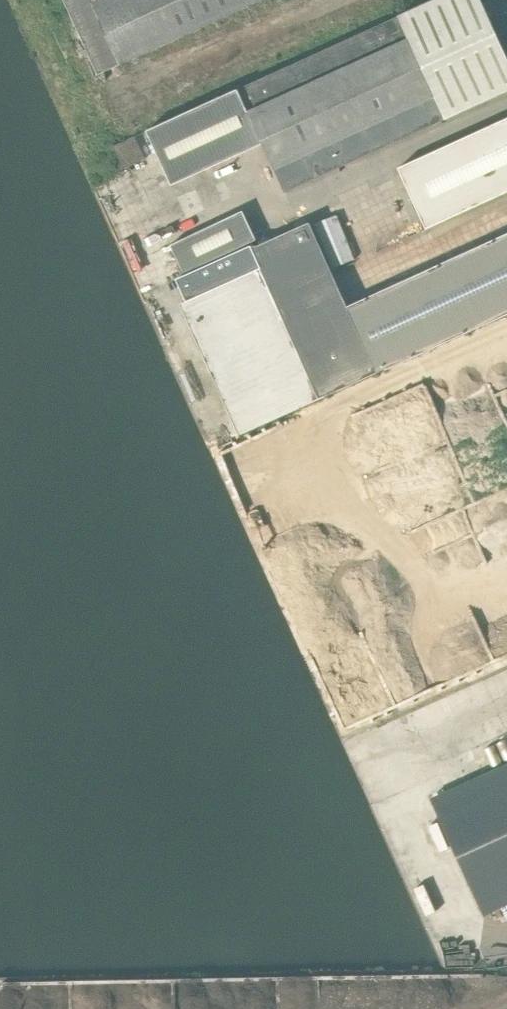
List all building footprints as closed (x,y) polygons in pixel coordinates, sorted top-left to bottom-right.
[(70,14),(98,74),(262,0),(64,0),(70,14)] [(285,193),(506,92),(506,49),(504,50),(481,0),(436,0),(147,131),(172,186),(263,144),(285,193)] [(397,169),(425,230),(506,192),(506,119),(397,169)] [(123,169),(146,160),(135,137),(113,147),(123,169)] [(184,275),(257,240),(243,212),(171,246),(184,275)] [(258,247),(251,246),(177,280),(187,302),(261,269),(262,271),(203,297),(221,337),(212,341),(232,384),(230,385),(249,427),(322,395),(502,312),(478,258),(351,315),(310,223),(258,247)]
